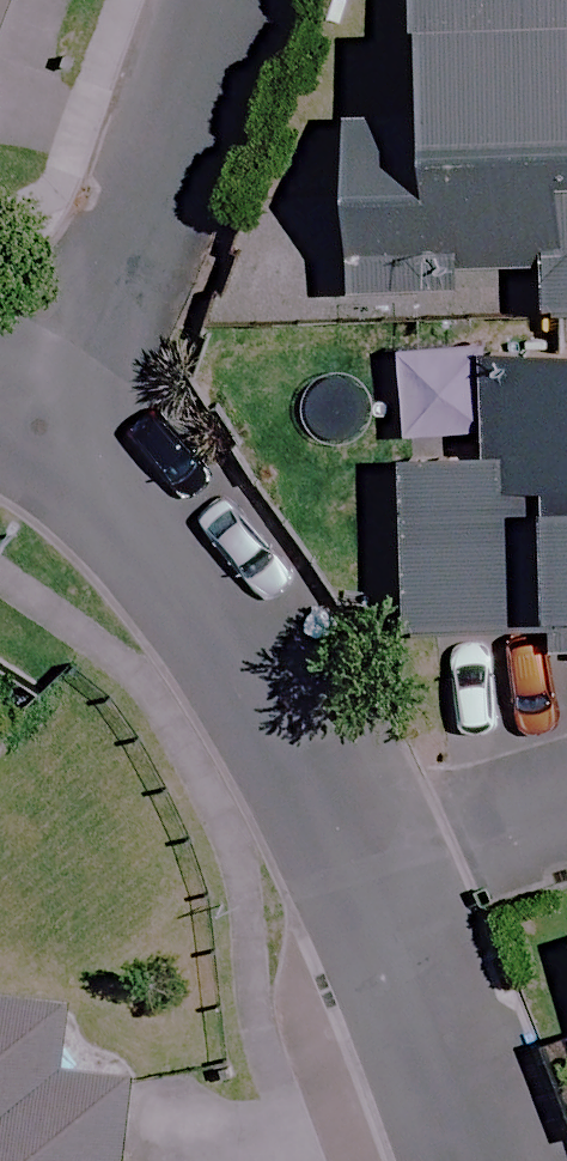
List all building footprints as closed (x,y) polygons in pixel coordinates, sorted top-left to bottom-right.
[(566,316),(566,0),(393,0),(395,113),(328,114),(331,292),(441,290),(441,253),(526,251),(527,317),(566,316)] [(527,344),(470,345),(473,455),(383,458),(390,640),(566,635),(566,342),(527,344)] [(0,999),(0,1160),(106,1160),(114,1075),(46,1070),(52,1003),(0,999)]
